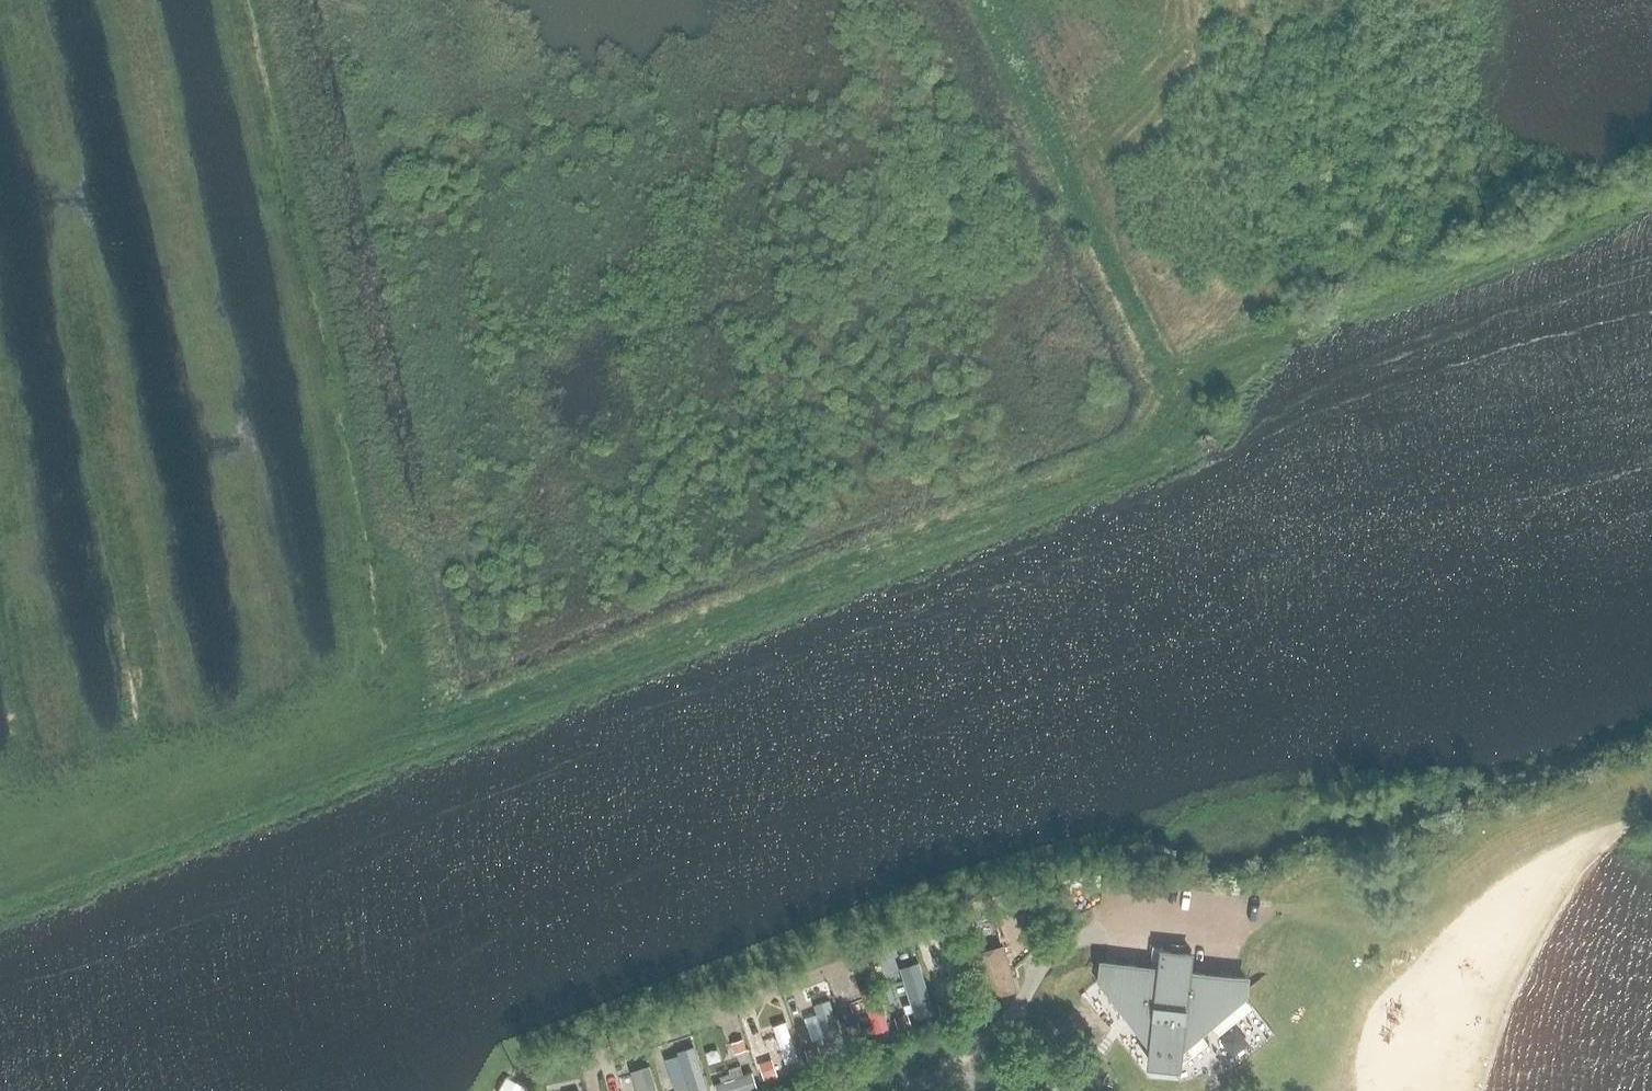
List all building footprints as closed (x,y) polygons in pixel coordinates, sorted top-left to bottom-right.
[(982,1000),(1017,990),(1004,944),(969,954),(982,1000)] [(1243,994),(1245,993),(1246,980),(1247,981),(1247,979),(1191,973),(1193,950),(1192,950),(1191,954),(1164,951),(1164,947),(1163,947),(1160,970),(1104,964),(1104,965),(1103,977),(1153,1038),(1150,1060),(1152,1060),(1152,1059),(1156,1060),(1153,1068),(1162,1071),(1166,1061),(1180,1062),(1179,1063),(1181,1063),(1183,1042),(1214,1018),(1217,1021),(1246,998),(1243,994)] [(835,998),(817,1002),(820,1013),(808,1016),(814,1039),(832,1034),(836,1047),(847,1044),(835,998)] [(952,1001),(938,1004),(941,1018),(955,1015),(952,1001)] [(914,1011),(900,1015),(904,1027),(917,1023),(914,1011)] [(862,1029),(865,1037),(875,1033),(872,1026),(862,1029)] [(862,1032),(849,1036),(854,1050),(867,1045),(862,1032)] [(743,1039),(731,1043),(734,1054),(746,1050),(743,1039)] [(818,1046),(804,1050),(809,1065),(822,1061),(818,1046)] [(692,1090),(710,1090),(701,1048),(684,1052),(692,1090)] [(771,1059),(758,1063),(764,1080),(777,1076),(771,1059)] [(655,1063),(633,1069),(640,1090),(664,1090),(655,1063)] [(715,1085),(718,1090),(749,1090),(762,1087),(756,1071),(715,1085)]
